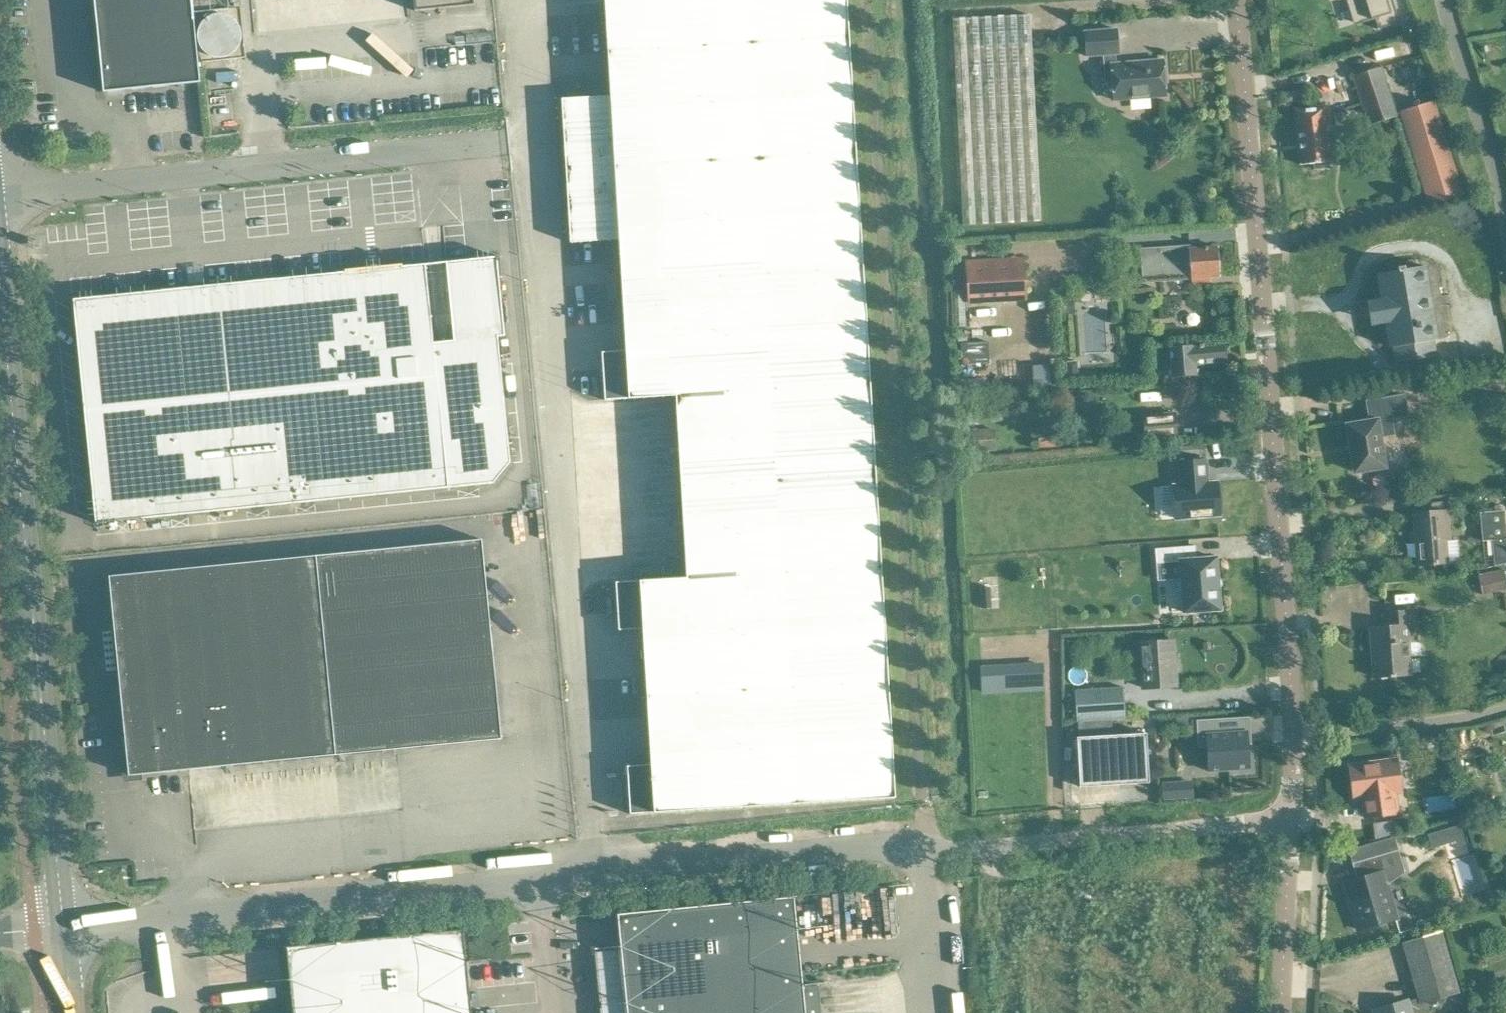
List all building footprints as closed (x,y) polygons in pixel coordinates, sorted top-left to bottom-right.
[(104,92),(200,83),(201,83),(194,13),(229,9),(228,0),(94,0),(104,92)] [(415,11),(474,5),(474,0),(414,0),(415,11)] [(610,96),(561,99),(570,242),(619,239),(626,350),(602,352),(604,400),(676,396),(687,578),(615,582),(619,630),(643,628),(651,764),(627,765),(630,813),(895,797),(847,0),(604,0),(610,96)] [(1393,0),(1349,0),(1357,28),(1376,22),(1378,29),(1400,22),(1393,0)] [(1030,15),(953,19),(963,225),(1041,221),(1030,15)] [(1166,96),(1163,60),(1117,64),(1116,54),(1119,53),(1117,29),(1085,32),(1087,56),(1103,55),(1105,83),(1113,83),(1114,100),(1166,96)] [(1381,67),(1353,76),(1369,125),(1397,116),(1381,67)] [(1464,195),(1435,100),(1399,111),(1428,206),(1464,195)] [(1332,161),(1326,106),(1294,109),(1300,165),(1314,163),(1314,169),(1330,168),(1329,162),(1332,161)] [(1220,276),(1217,247),(1190,249),(1190,246),(1142,250),(1144,283),(1190,280),(1191,285),(1210,284),(1210,277),(1220,276)] [(74,299),(96,523),(493,483),(510,462),(498,337),(505,336),(497,257),(447,262),(456,341),(434,343),(425,264),(74,299)] [(1026,298),(1024,260),(968,263),(970,301),(1026,298)] [(1432,339),(1438,338),(1424,266),(1404,270),(1403,267),(1397,268),(1398,271),(1377,274),(1390,347),(1393,346),(1396,362),(1435,355),(1432,339)] [(1195,365),(1226,362),(1225,342),(1169,346),(1172,377),(1196,375),(1195,365)] [(971,368),(994,369),(995,347),(972,346),(971,368)] [(1379,436),(1393,434),(1391,418),(1407,415),(1404,395),(1367,401),(1370,421),(1347,425),(1355,472),(1384,467),(1379,436)] [(1177,437),(1175,413),(1143,416),(1145,440),(1177,437)] [(1061,444),(1060,429),(1039,430),(1040,445),(1061,444)] [(973,451),(995,449),(994,430),(971,431),(973,451)] [(1173,486),(1175,518),(1221,515),(1218,482),(1207,483),(1205,459),(1179,461),(1181,485),(1173,486)] [(1450,539),(1449,529),(1454,528),(1453,519),(1448,519),(1447,510),(1414,513),(1418,565),(1448,563),(1445,539),(1450,539)] [(1480,513),(1482,541),(1492,540),(1494,565),(1505,563),(1505,536),(1504,511),(1480,513)] [(502,738),(482,539),(316,555),(109,576),(124,723),(128,763),(122,764),(123,782),(143,780),(142,774),(168,771),(336,755),(502,738)] [(1222,609),(1218,557),(1198,559),(1197,546),(1157,549),(1158,564),(1182,562),(1186,612),(1222,609)] [(1504,568),(1479,574),(1484,593),(1505,588),(1505,576),(1504,568)] [(1408,640),(1413,639),(1410,611),(1384,613),(1385,627),(1370,628),(1372,650),(1377,650),(1379,675),(1374,676),(1374,677),(1390,676),(1390,677),(1395,677),(1395,675),(1410,674),(1408,640)] [(1175,686),(1172,641),(1140,643),(1143,688),(1175,686)] [(1043,662),(1012,663),(1014,693),(1044,691),(1043,662)] [(1126,718),(1123,687),(1075,690),(1077,721),(1126,718)] [(1245,717),(1196,720),(1198,744),(1198,748),(1207,747),(1209,771),(1210,771),(1249,769),(1245,717)] [(1146,733),(1077,737),(1080,787),(1149,782),(1146,733)] [(1401,791),(1400,779),(1397,759),(1349,766),(1353,797),(1363,796),(1366,818),(1397,813),(1394,792),(1401,791)] [(1466,829),(1458,832),(1450,834),(1449,830),(1440,832),(1441,837),(1427,841),(1429,849),(1462,840),(1463,842),(1470,840),(1466,829)] [(1396,919),(1389,896),(1391,894),(1386,875),(1391,873),(1395,879),(1405,873),(1398,850),(1352,863),(1357,878),(1345,882),(1354,914),(1352,917),(1355,926),(1358,928),(1359,930),(1396,919)] [(1409,884),(1399,883),(1398,906),(1408,907),(1409,884)] [(1488,904),(1485,895),(1473,899),(1476,908),(1488,904)] [(617,914),(626,1003),(627,1012),(805,1012),(803,986),(801,972),(794,896),(786,897),(781,898),(706,905),(617,914)] [(469,987),(463,929),(287,946),(293,1012),(472,1012),(469,987)] [(1434,1012),(1431,1000),(1459,992),(1441,931),(1403,942),(1419,998),(1407,1002),(1407,1000),(1374,1010),(1374,1012),(1430,1012),(1434,1012)]
